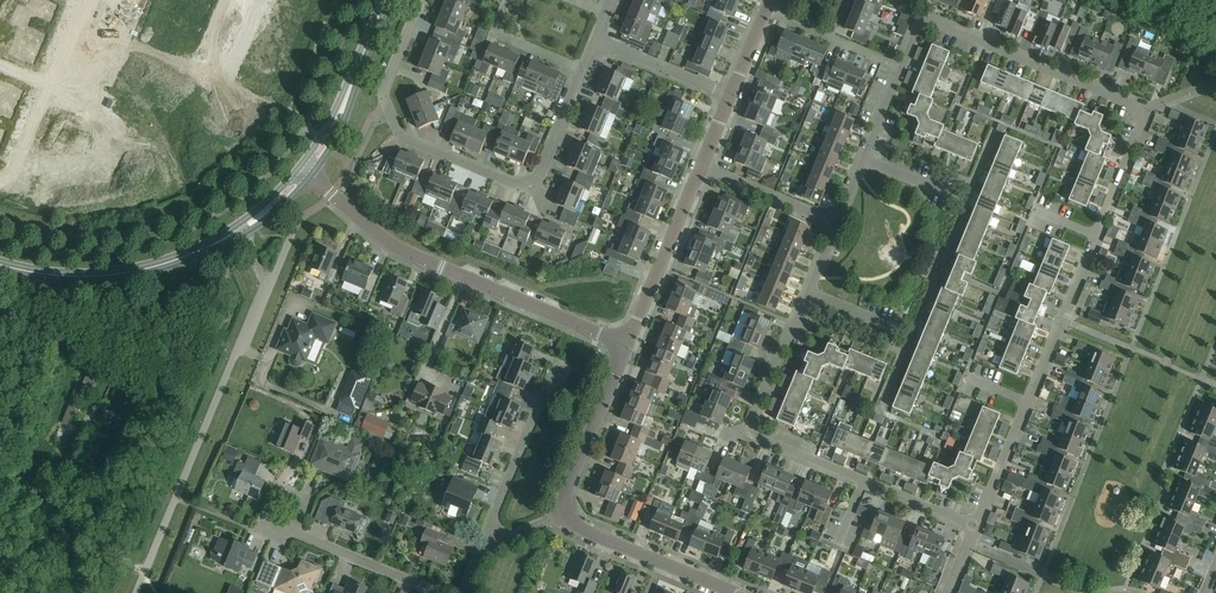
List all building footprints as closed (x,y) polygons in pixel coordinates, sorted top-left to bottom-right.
[(15,15),(29,21),(32,13),(50,21),(56,6),(50,3),(42,0),(41,0),(31,0),(27,10),(19,6),(15,15)] [(162,2),(186,11),(191,0),(163,0),(162,2)] [(459,4),(450,0),(447,0),(442,13),(461,21),(467,7),(469,1),(477,5),(479,0),(461,0),(459,4)] [(633,6),(650,13),(659,17),(663,6),(659,5),(661,0),(635,0),(633,6)] [(721,19),(724,13),(733,17),(738,3),(732,0),(710,0),(710,1),(712,2),(708,14),(721,19)] [(879,10),(882,5),(876,3),(878,0),(857,0),(857,1),(879,10)] [(964,11),(980,17),(987,0),(994,3),(995,0),(968,0),(964,11)] [(1015,10),(1017,7),(1010,4),(1012,0),(998,0),(994,8),(1001,11),(995,25),(1007,30),(1015,10)] [(851,15),(868,22),(872,14),(877,16),(879,10),(857,1),(851,15)] [(650,13),(633,6),(627,20),(644,27),(649,29),(652,23),(646,21),(650,13)] [(916,9),(908,6),(905,14),(913,17),(916,9)] [(267,7),(265,12),(272,15),(274,10),(267,7)] [(1015,10),(1007,30),(1006,33),(1018,38),(1023,24),(1032,28),(1039,11),(1030,8),(1027,15),(1015,10)] [(295,10),(290,22),(311,31),(316,18),(295,10)] [(1109,20),(1112,14),(1112,13),(1105,10),(1103,15),(1104,18),(1109,20)] [(1039,11),(1032,28),(1041,31),(1035,46),(1047,51),(1049,47),(1057,27),(1045,22),(1048,15),(1039,11)] [(265,12),(263,17),(270,20),(272,15),(265,12)] [(461,21),(442,13),(436,27),(450,33),(447,39),(461,45),(466,33),(458,30),(461,21)] [(705,36),(722,43),(728,29),(719,25),(721,19),(708,14),(703,26),(708,28),(705,36)] [(15,15),(11,23),(20,27),(15,39),(39,49),(44,36),(26,28),(29,21),(15,15)] [(851,15),(845,29),(854,33),(851,39),(865,45),(870,33),(865,31),(868,22),(851,15)] [(649,29),(644,27),(627,20),(621,34),(623,35),(621,41),(643,51),(652,30),(649,29)] [(290,22),(285,34),(306,43),(311,31),(290,22)] [(1057,27),(1049,47),(1061,52),(1067,38),(1073,41),(1080,25),(1073,22),(1070,29),(1058,24),(1057,27)] [(908,29),(900,26),(896,34),(904,37),(908,29)] [(1081,28),(1069,56),(1077,59),(1078,56),(1092,62),(1100,42),(1087,37),(1089,31),(1081,28)] [(257,30),(255,35),(262,38),(264,33),(257,30)] [(662,45),(668,48),(674,34),(668,31),(662,45)] [(196,32),(193,38),(200,41),(203,35),(196,32)] [(792,55),(799,38),(785,32),(781,41),(775,38),(768,55),(775,57),(778,49),(792,55)] [(285,34),(280,46),(301,55),(306,43),(285,34)] [(674,50),(678,41),(680,36),(674,34),(668,48),(674,50)] [(255,35),(253,41),(260,44),(262,38),(255,35)] [(694,47),(699,49),(716,57),(722,43),(705,36),(701,44),(696,42),(694,47)] [(193,38),(191,44),(198,47),(200,41),(193,38)] [(804,66),(806,61),(813,44),(799,38),(792,55),(800,59),(798,64),(804,66)] [(1131,38),(1118,68),(1127,72),(1128,69),(1141,75),(1150,55),(1151,53),(1138,47),(1140,42),(1131,38)] [(15,39),(10,52),(33,62),(39,49),(15,39)] [(425,54),(445,62),(448,53),(456,57),(461,45),(447,39),(445,45),(431,40),(425,54)] [(475,39),(471,49),(479,52),(483,42),(475,39)] [(1100,42),(1092,62),(1105,67),(1104,70),(1111,73),(1123,46),(1115,42),(1113,48),(1100,42)] [(891,43),(888,49),(894,51),(897,45),(891,43)] [(813,44),(806,61),(814,64),(811,72),(817,74),(815,79),(821,81),(827,68),(821,65),(827,50),(813,44)] [(498,68),(505,51),(491,45),(487,54),(481,52),(474,68),(480,70),(479,72),(487,75),(491,66),(498,68)] [(273,56),(273,57),(296,66),(301,55),(280,46),(275,57),(273,56)] [(932,46),(927,58),(944,65),(949,53),(932,46)] [(924,50),(918,47),(916,53),(922,56),(924,50)] [(699,49),(696,58),(690,56),(685,68),(708,77),(716,57),(699,49)] [(507,72),(503,80),(515,85),(522,68),(516,66),(519,57),(505,51),(498,68),(507,72)] [(919,62),(922,56),(916,53),(913,60),(919,62)] [(247,54),(245,59),(252,62),(254,57),(247,54)] [(445,62),(425,54),(419,68),(433,74),(430,80),(444,86),(449,73),(441,70),(445,62)] [(1150,55),(1141,75),(1155,81),(1154,83),(1164,87),(1175,60),(1165,55),(1163,61),(1150,55)] [(273,57),(268,69),(289,77),(294,66),(296,67),(296,66),(273,57)] [(922,70),(939,77),(944,65),(927,58),(922,70)] [(245,59),(243,64),(250,67),(252,62),(245,59)] [(830,79),(844,84),(851,67),(837,61),(833,70),(827,68),(821,81),(819,87),(818,90),(822,92),(826,83),(828,84),(830,79)] [(546,68),(532,62),(529,68),(527,66),(525,70),(522,68),(515,85),(536,93),(546,68)] [(993,89),(1000,71),(988,66),(980,84),(993,89)] [(602,75),(599,81),(622,90),(625,82),(629,84),(634,73),(618,67),(616,73),(607,69),(604,76),(602,75)] [(851,67),(844,84),(858,90),(856,96),(862,98),(868,84),(862,82),(865,73),(851,67)] [(899,67),(897,78),(905,79),(907,69),(899,67)] [(562,88),(556,85),(560,74),(546,68),(536,93),(556,102),(562,88)] [(268,69),(263,80),(284,89),(289,77),(268,69)] [(917,82),(934,89),(939,77),(922,70),(917,82)] [(909,71),(906,77),(912,80),(915,74),(909,71)] [(1005,94),(1012,76),(1000,71),(993,89),(1005,94)] [(241,72),(239,77),(246,80),(248,74),(241,72)] [(779,87),(781,81),(768,75),(765,81),(779,87)] [(1017,99),(1024,81),(1012,76),(1005,94),(1017,99)] [(906,77),(904,83),(910,86),(912,80),(906,77)] [(815,79),(813,84),(819,87),(821,81),(815,79)] [(263,80),(258,93),(279,102),(284,89),(263,80)] [(444,86),(430,80),(428,86),(441,92),(444,86)] [(622,90),(599,81),(597,86),(600,87),(597,94),(606,97),(603,103),(619,110),(621,103),(617,102),(622,90)] [(1024,81),(1017,99),(1028,103),(1036,86),(1024,81)] [(16,104),(21,91),(0,82),(0,97),(16,104)] [(785,89),(793,92),(795,86),(788,82),(785,89)] [(934,89),(917,82),(912,94),(915,96),(915,95),(930,101),(930,100),(934,89)] [(480,88),(470,84),(466,93),(476,97),(480,88)] [(796,85),(793,92),(803,96),(806,89),(796,85)] [(1036,86),(1028,103),(1040,108),(1047,91),(1036,86)] [(751,105),(771,113),(777,99),(785,102),(787,96),(773,90),(771,96),(757,90),(751,105)] [(413,115),(433,107),(429,98),(432,97),(429,91),(407,101),(413,115)] [(668,114),(688,123),(694,108),(680,102),(683,96),(669,91),(664,103),(672,106),(668,114)] [(1052,113),(1059,96),(1047,91),(1040,108),(1052,113)] [(489,93),(486,102),(492,104),(496,96),(489,93)] [(935,144),(936,145),(942,130),(943,131),(944,127),(930,122),(928,115),(933,101),(930,100),(930,101),(915,95),(915,96),(911,106),(905,104),(901,113),(916,120),(919,126),(913,142),(922,146),(925,140),(935,144)] [(956,95),(953,101),(959,104),(962,98),(956,95)] [(1064,118),(1072,101),(1059,96),(1052,113),(1064,118)] [(10,117),(16,104),(0,97),(0,113),(10,117)] [(1064,118),(1075,123),(1076,123),(1082,109),(1083,109),(1084,106),(1072,101),(1064,118)] [(488,114),(491,106),(484,103),(481,111),(488,114)] [(619,110),(603,103),(601,110),(590,105),(587,112),(584,111),(582,116),(604,125),(609,113),(616,116),(619,110)] [(771,113),(751,105),(745,119),(763,127),(761,133),(777,139),(779,133),(765,127),(771,113)] [(977,111),(983,113),(985,107),(979,105),(977,111)] [(439,121),(433,107),(413,115),(419,129),(439,121)] [(989,116),(991,110),(985,107),(983,113),(989,116)] [(959,115),(965,117),(967,111),(961,108),(959,115)] [(1088,153),(1103,159),(1103,158),(1107,148),(1113,150),(1117,140),(1102,134),(1099,127),(1105,112),(1096,108),(1093,114),(1083,109),(1082,109),(1076,123),(1075,123),(1074,126),(1088,132),(1091,138),(1085,152),(1088,153)] [(814,118),(816,112),(810,110),(808,116),(814,118)] [(1182,134),(1201,142),(1207,128),(1184,119),(1185,115),(1171,110),(1169,117),(1186,123),(1182,134)] [(448,130),(445,139),(451,141),(451,142),(465,148),(473,129),(474,129),(477,121),(456,112),(454,117),(448,130)] [(849,133),(854,121),(837,113),(836,114),(833,113),(829,124),(832,126),(849,133)] [(442,128),(448,130),(454,117),(448,114),(442,128)] [(666,137),(668,131),(682,137),(688,123),(668,114),(663,128),(655,125),(652,132),(659,134),(666,137)] [(973,120),(979,123),(981,117),(975,114),(973,120)] [(962,123),(965,117),(959,115),(956,121),(962,123)] [(1000,121),(1006,123),(1009,117),(1003,115),(1000,121)] [(588,140),(604,146),(606,140),(600,137),(604,125),(582,116),(580,121),(582,122),(580,129),(591,134),(588,140)] [(814,118),(808,116),(805,122),(811,124),(814,118)] [(979,123),(985,125),(987,119),(981,117),(979,123)] [(1006,123),(1012,126),(1015,120),(1009,117),(1006,123)] [(494,153),(508,159),(517,139),(503,133),(506,125),(499,123),(497,129),(494,136),(489,148),(495,151),(494,153)] [(483,146),(489,148),(494,136),(497,129),(485,124),(482,132),(474,129),(473,129),(465,148),(479,154),(483,146)] [(996,130),(1003,133),(1005,126),(999,124),(996,130)] [(1024,130),(1030,133),(1033,127),(1027,124),(1024,130)] [(640,135),(643,128),(636,125),(633,133),(640,135)] [(631,136),(634,129),(628,126),(625,133),(631,136)] [(849,133),(832,126),(827,138),(844,145),(849,133)] [(1030,133),(1036,135),(1039,129),(1033,127),(1030,133)] [(1056,129),(1054,135),(1060,138),(1062,132),(1056,129)] [(946,153),(954,135),(943,131),(942,130),(936,145),(935,144),(934,148),(946,153)] [(1042,138),(1048,140),(1051,134),(1044,132),(1042,138)] [(777,139),(761,133),(758,139),(747,134),(741,148),(761,156),(766,142),(774,146),(777,139)] [(804,142),(806,136),(800,133),(798,139),(804,142)] [(666,137),(659,134),(654,146),(661,149),(658,158),(678,166),(684,152),(670,146),(672,140),(666,137)] [(1157,144),(1184,155),(1185,151),(1196,156),(1201,142),(1182,134),(1179,142),(1174,140),(1173,143),(1159,138),(1157,144)] [(517,139),(508,159),(523,164),(528,151),(535,153),(540,139),(528,135),(525,142),(517,139)] [(958,158),(966,140),(954,135),(946,153),(958,158)] [(1051,141),(1057,144),(1060,138),(1054,135),(1051,141)] [(1000,149),(1017,156),(1022,144),(1005,136),(1000,149)] [(844,145),(827,138),(822,149),(839,157),(844,145)] [(801,148),(804,142),(798,139),(795,145),(801,148)] [(374,151),(378,143),(373,140),(369,148),(374,151)] [(569,153),(592,163),(597,151),(601,153),(604,146),(588,140),(586,146),(577,142),(574,149),(571,148),(569,153)] [(966,140),(958,158),(971,163),(978,145),(966,140)] [(1168,168),(1188,176),(1193,162),(1182,158),(1184,155),(1157,144),(1154,150),(1168,156),(1166,159),(1171,161),(1168,168)] [(766,158),(761,156),(741,148),(735,162),(749,168),(746,174),(760,180),(763,174),(760,172),(766,158)] [(839,157),(822,149),(817,161),(834,169),(839,157)] [(1017,156),(1000,149),(995,161),(1012,168),(1017,156)] [(1064,158),(1067,152),(1060,149),(1058,155),(1064,158)] [(392,171),(404,176),(413,154),(408,152),(407,154),(400,152),(397,160),(389,157),(382,172),(391,176),(392,171)] [(592,163),(569,153),(567,159),(569,160),(567,167),(579,172),(577,178),(592,184),(595,178),(587,175),(592,163)] [(1083,165),(1101,172),(1106,159),(1103,158),(1103,159),(1088,153),(1083,165)] [(411,193),(417,196),(424,181),(418,178),(424,162),(418,159),(419,156),(413,154),(404,176),(416,181),(411,193)] [(1135,162),(1142,165),(1145,159),(1138,156),(1135,162)] [(794,166),(797,160),(790,157),(788,163),(794,166)] [(642,175),(655,181),(658,175),(672,180),(678,166),(658,158),(652,172),(644,169),(642,175)] [(812,173),(829,180),(834,169),(817,161),(812,173)] [(1012,168),(995,161),(990,173),(1007,180),(1012,168)] [(792,172),(794,166),(788,163),(786,169),(792,172)] [(1079,176),(1096,184),(1101,172),(1083,165),(1079,176)] [(1114,170),(1108,168),(1106,174),(1112,176),(1114,170)] [(1144,179),(1170,189),(1172,186),(1183,190),(1188,176),(1168,168),(1164,179),(1147,172),(1144,179)] [(424,181),(417,196),(424,199),(426,195),(437,199),(447,177),(441,175),(440,177),(427,172),(424,181)] [(1040,172),(1038,178),(1044,181),(1046,175),(1040,172)] [(829,180),(812,173),(807,185),(825,192),(829,180)] [(985,184),(1003,192),(1007,180),(990,173),(985,184)] [(1103,180),(1109,182),(1112,176),(1106,174),(1103,180)] [(641,199),(661,207),(667,193),(653,187),(655,181),(642,175),(636,188),(644,191),(641,199)] [(783,175),(781,181),(787,184),(789,177),(783,175)] [(1091,196),(1096,184),(1079,176),(1074,188),(1091,196)] [(447,177),(437,199),(449,204),(447,211),(453,214),(459,198),(453,196),(458,185),(451,182),(452,179),(447,177)] [(558,192),(580,201),(585,189),(590,191),(592,184),(577,178),(574,184),(565,180),(563,187),(560,186),(558,192)] [(1038,178),(1035,184),(1041,187),(1044,181),(1038,178)] [(1155,203),(1175,211),(1180,197),(1169,192),(1170,189),(1144,179),(1142,185),(1159,192),(1155,203)] [(1003,192),(985,184),(980,196),(998,203),(1003,192)] [(825,192),(807,185),(802,197),(819,205),(825,192)] [(1091,196),(1074,188),(1068,201),(1086,208),(1091,196)] [(459,198),(453,214),(459,216),(461,212),(473,217),(482,194),(477,192),(476,195),(469,192),(465,201),(459,198)] [(580,201),(558,192),(556,197),(558,198),(556,205),(564,208),(562,214),(577,221),(580,214),(576,213),(580,201)] [(1098,192),(1096,198),(1102,200),(1105,194),(1098,192)] [(482,194),(473,217),(485,222),(483,226),(489,229),(496,213),(489,211),(493,202),(486,199),(487,197),(482,194)] [(714,213),(734,221),(737,213),(745,216),(750,203),(727,194),(725,200),(720,198),(714,213)] [(998,203),(980,196),(975,208),(993,215),(998,203)] [(1030,196),(1028,202),(1034,205),(1036,198),(1030,196)] [(1102,200),(1096,198),(1093,204),(1100,206),(1102,200)] [(625,216),(639,221),(641,215),(655,221),(661,207),(641,199),(638,207),(630,204),(625,216)] [(1034,205),(1028,202),(1025,208),(1031,210),(1034,205)] [(1131,213),(1157,223),(1158,220),(1169,224),(1175,211),(1155,203),(1151,214),(1133,207),(1131,213)] [(510,230),(519,207),(514,205),(513,208),(506,205),(502,216),(496,213),(489,229),(496,231),(498,225),(510,230)] [(519,207),(510,230),(508,236),(526,244),(536,217),(524,212),(525,210),(519,207)] [(993,215),(975,208),(970,220),(988,228),(993,215)] [(720,239),(727,242),(733,244),(739,232),(731,229),(734,221),(714,213),(708,227),(722,233),(720,239)] [(1141,237),(1161,245),(1167,231),(1156,227),(1157,223),(1131,213),(1128,220),(1146,226),(1141,237)] [(424,229),(429,218),(421,214),(416,225),(424,229)] [(577,221),(562,214),(559,221),(575,227),(577,221)] [(628,231),(624,239),(644,247),(650,233),(636,227),(639,221),(625,216),(622,214),(617,226),(628,231)] [(534,242),(546,247),(555,225),(550,222),(549,225),(543,222),(544,220),(536,217),(526,244),(532,246),(534,242)] [(769,226),(772,220),(765,217),(763,223),(769,226)] [(965,232),(983,239),(988,228),(970,220),(965,232)] [(1027,222),(1020,220),(1018,226),(1024,228),(1027,222)] [(787,233),(805,240),(810,228),(792,221),(787,233)] [(437,225),(434,233),(443,237),(446,229),(437,225)] [(555,225),(546,247),(558,252),(560,246),(568,249),(574,235),(559,229),(560,227),(555,225)] [(1105,236),(1115,240),(1119,229),(1110,225),(1105,236)] [(1024,228),(1018,226),(1015,232),(1021,234),(1024,228)] [(764,238),(767,232),(761,229),(758,235),(764,238)] [(983,239),(965,232),(960,244),(978,251),(983,239)] [(456,233),(452,241),(461,244),(465,236),(456,233)] [(782,245),(800,252),(805,240),(787,233),(782,245)] [(762,244),(764,238),(758,235),(756,241),(762,244)] [(697,236),(691,251),(711,259),(714,249),(722,252),(727,242),(720,239),(713,236),(711,242),(697,236)] [(1028,244),(1031,238),(1025,236),(1022,242),(1028,244)] [(1116,247),(1143,258),(1145,254),(1156,259),(1161,245),(1141,237),(1138,245),(1133,243),(1132,246),(1119,241),(1116,247)] [(644,247),(624,239),(621,248),(613,245),(611,250),(608,249),(605,255),(634,267),(636,261),(638,262),(644,247)] [(1003,239),(997,249),(1003,252),(1009,242),(1003,239)] [(480,250),(483,243),(476,240),(473,247),(480,250)] [(1047,252),(1065,259),(1070,247),(1052,240),(1047,252)] [(1026,250),(1028,244),(1022,242),(1020,248),(1026,250)] [(958,258),(959,257),(973,263),(973,262),(978,251),(960,244),(955,257),(958,258)] [(1017,246),(1010,244),(1008,250),(1014,252),(1017,246)] [(777,257),(795,264),(800,252),(782,245),(777,257)] [(311,268),(321,273),(318,279),(332,285),(338,271),(331,268),(337,254),(320,247),(311,268)] [(489,255),(497,258),(501,249),(496,247),(492,249),(489,255)] [(1143,258),(1116,247),(1114,254),(1127,259),(1126,262),(1131,264),(1128,271),(1148,279),(1153,265),(1142,261),(1143,258)] [(1014,252),(1008,250),(1005,256),(1012,258),(1014,252)] [(711,259),(691,251),(685,265),(699,271),(696,277),(710,282),(713,276),(705,273),(711,259)] [(1065,259),(1047,252),(1042,264),(1060,271),(1065,259)] [(754,261),(757,255),(751,253),(748,259),(754,261)] [(1104,262),(1106,256),(1098,253),(1096,259),(1104,262)] [(772,269),(790,276),(795,264),(777,257),(772,269)] [(945,290),(959,296),(959,297),(962,298),(968,285),(958,281),(961,273),(971,277),(977,264),(973,262),(973,263),(959,257),(958,258),(955,257),(942,288),(945,289),(945,290)] [(748,259),(746,265),(752,267),(754,261),(748,259)] [(345,281),(342,289),(359,296),(358,299),(367,303),(374,285),(367,282),(371,274),(373,269),(351,260),(343,280),(345,281)] [(1019,268),(1021,262),(1015,260),(1012,266),(1019,268)] [(991,263),(987,281),(994,283),(998,264),(991,263)] [(1060,271),(1042,264),(1037,276),(1055,283),(1060,271)] [(606,265),(603,272),(615,277),(618,270),(606,265)] [(1016,274),(1019,268),(1012,266),(1010,272),(1016,274)] [(1007,270),(1000,268),(998,273),(1004,276),(1007,270)] [(767,281),(785,288),(790,276),(772,269),(767,281)] [(1104,282),(1130,292),(1131,289),(1142,293),(1148,279),(1128,271),(1121,269),(1117,279),(1107,275),(1104,282)] [(1004,276),(998,273),(993,286),(999,288),(1004,276)] [(1032,288),(1047,294),(1046,294),(1050,296),(1055,283),(1037,276),(1033,287),(1032,288)] [(380,300),(393,306),(390,313),(400,317),(408,298),(401,296),(406,283),(391,277),(385,291),(384,291),(380,300)] [(741,277),(738,283),(745,285),(747,279),(741,277)] [(691,305),(696,293),(705,297),(708,290),(679,278),(671,297),(691,305)] [(1046,305),(1043,303),(1046,294),(1047,294),(1032,288),(1033,287),(1029,286),(1014,280),(1004,300),(1000,298),(999,297),(994,310),(1015,319),(1015,320),(1018,321),(1019,321),(1033,327),(1033,326),(1037,317),(1040,318),(1043,317),(1047,308),(1046,305)] [(763,292),(780,300),(785,288),(767,281),(763,292)] [(1130,292),(1104,282),(1102,281),(1099,288),(1111,292),(1109,296),(1110,296),(1107,303),(1132,313),(1138,299),(1129,296),(1130,292)] [(745,285),(738,283),(736,289),(742,291),(745,285)] [(959,296),(945,290),(945,289),(942,288),(937,301),(954,308),(959,297),(959,296)] [(411,312),(407,322),(420,327),(421,324),(436,330),(444,312),(437,309),(439,306),(438,305),(441,297),(423,290),(414,313),(411,312)] [(780,300),(763,292),(757,305),(775,312),(780,300)] [(727,306),(729,299),(715,293),(712,300),(727,306)] [(996,297),(989,294),(984,306),(991,309),(996,297)] [(686,317),(691,305),(671,297),(666,309),(681,315),(678,322),(692,327),(695,320),(686,317)] [(932,312),(949,320),(954,308),(937,301),(932,312)] [(1127,327),(1132,313),(1107,303),(1103,314),(1091,309),(1088,316),(1107,323),(1108,319),(1127,327)] [(750,315),(745,328),(765,336),(770,323),(756,317),(759,311),(745,305),(743,312),(750,315)] [(991,309),(984,306),(982,312),(988,315),(991,309)] [(486,319),(464,310),(457,327),(451,324),(446,335),(453,338),(455,332),(477,342),(482,329),(488,331),(491,324),(485,322),(486,319)] [(927,324),(945,332),(949,320),(932,312),(927,324)] [(292,355),(290,361),(291,364),(293,367),(297,367),(301,365),(303,359),(305,360),(314,337),(328,343),(336,324),(313,314),(308,327),(294,321),(286,340),(283,338),(278,349),(292,355)] [(989,322),(995,325),(998,319),(991,316),(989,322)] [(1014,333),(1031,340),(1036,327),(1033,326),(1033,327),(1019,321),(1018,321),(1014,333)] [(684,339),(686,332),(689,334),(692,327),(678,322),(676,328),(667,324),(662,336),(681,344),(688,347),(690,342),(684,339)] [(995,325),(989,322),(986,328),(993,331),(995,325)] [(922,336),(940,344),(945,332),(927,324),(922,336)] [(977,324),(975,330),(981,333),(983,327),(977,324)] [(723,342),(729,344),(743,350),(745,344),(759,350),(765,336),(745,328),(740,341),(725,335),(723,342)] [(975,330),(972,336),(978,339),(981,333),(975,330)] [(1031,340),(1014,333),(1009,344),(1026,352),(1031,340)] [(662,336),(657,348),(676,356),(681,344),(662,336)] [(940,344),(922,336),(917,348),(935,356),(940,344)] [(843,371),(844,368),(843,368),(849,354),(849,353),(838,349),(841,343),(831,339),(824,355),(818,357),(802,351),(798,360),(804,363),(800,373),(800,374),(814,380),(814,381),(817,382),(823,368),(829,366),(843,371)] [(982,340),(979,346),(985,348),(988,342),(982,340)] [(507,356),(502,367),(531,379),(533,374),(530,373),(533,366),(528,364),(534,349),(515,341),(509,356),(507,356)] [(1089,365),(1108,373),(1114,359),(1102,355),(1104,352),(1078,342),(1076,348),(1087,352),(1085,356),(1091,358),(1089,365)] [(743,350),(729,344),(726,351),(734,354),(729,367),(749,375),(754,362),(740,356),(743,350)] [(1026,352),(1009,344),(1004,356),(1021,363),(1026,352)] [(983,354),(985,348),(979,346),(977,352),(983,354)] [(676,356),(657,348),(652,360),(675,369),(677,364),(674,362),(676,356)] [(935,356),(917,348),(912,360),(930,367),(935,356)] [(973,350),(967,348),(965,354),(971,356),(973,350)] [(844,368),(855,373),(862,355),(850,350),(849,353),(849,354),(843,368),(844,368)] [(697,358),(697,359),(704,362),(707,355),(706,355),(699,352),(697,358)] [(962,360),(968,362),(971,356),(965,354),(962,360)] [(862,355),(855,373),(867,378),(874,360),(862,355)] [(1021,363),(1004,356),(999,369),(1016,376),(1021,363)] [(702,367),(704,362),(697,359),(695,364),(702,367)] [(666,380),(669,374),(676,376),(678,371),(675,369),(652,360),(644,379),(666,388),(669,381),(666,380)] [(874,360),(867,378),(879,383),(887,365),(874,360)] [(907,372),(925,379),(930,367),(912,360),(907,372)] [(702,367),(695,364),(693,369),(700,372),(702,367)] [(1108,373),(1089,365),(1084,376),(1067,370),(1065,376),(1093,387),(1094,384),(1103,387),(1108,373)] [(497,379),(499,380),(496,387),(511,394),(514,387),(523,390),(526,384),(528,385),(531,379),(502,367),(497,379)] [(749,375),(729,367),(724,380),(743,388),(749,375)] [(791,385),(809,392),(814,381),(814,380),(800,374),(800,373),(797,372),(791,385)] [(902,384),(920,391),(925,379),(907,372),(902,384)] [(957,372),(955,378),(961,380),(964,374),(957,372)] [(341,401),(358,409),(370,380),(353,373),(341,401)] [(720,386),(723,380),(709,374),(707,380),(720,386)] [(789,377),(783,374),(780,380),(787,383),(789,377)] [(1077,401),(1097,409),(1103,395),(1092,390),(1093,387),(1065,376),(1062,382),(1082,390),(1077,401)] [(952,384),(958,386),(961,380),(955,378),(952,384)] [(631,395),(652,404),(658,406),(661,401),(652,397),(655,391),(663,394),(666,388),(644,379),(642,385),(636,383),(631,395)] [(718,392),(720,386),(707,380),(704,387),(712,390),(706,403),(726,411),(732,398),(718,392)] [(784,389),(787,383),(780,380),(778,386),(784,389)] [(1050,381),(1047,382),(1045,386),(1047,388),(1050,390),(1053,388),(1054,385),(1053,382),(1050,381)] [(419,384),(412,401),(419,404),(418,406),(435,414),(436,412),(443,415),(446,408),(452,411),(456,401),(450,398),(451,397),(444,394),(445,392),(427,385),(426,387),(419,384)] [(897,396),(915,403),(920,391),(902,384),(897,396)] [(786,396),(804,404),(809,392),(791,385),(786,396)] [(853,387),(847,385),(844,391),(850,393),(853,387)] [(511,394),(496,387),(493,394),(494,395),(489,407),(518,419),(520,414),(518,413),(520,406),(508,401),(511,394)] [(848,399),(850,393),(844,391),(842,397),(848,399)] [(369,401),(377,404),(378,405),(381,397),(372,394),(372,395),(369,401)] [(626,407),(647,415),(652,404),(631,395),(626,407)] [(948,395),(945,402),(951,404),(954,398),(948,395)] [(782,408),(799,415),(804,404),(786,396),(782,408)] [(828,402),(834,405),(837,399),(831,396),(828,402)] [(858,396),(855,403),(861,405),(864,399),(858,396)] [(915,403),(897,396),(892,408),(910,415),(915,403)] [(1053,411),(1079,421),(1081,418),(1092,422),(1097,409),(1077,401),(1069,397),(1064,408),(1055,404),(1052,411),(1053,411)] [(773,398),(771,404),(777,406),(779,400),(773,398)] [(867,408),(870,402),(864,399),(861,405),(867,408)] [(945,402),(943,407),(949,410),(951,404),(945,402)] [(684,416),(697,422),(717,430),(719,424),(721,424),(726,411),(706,403),(701,416),(687,410),(684,416)] [(1215,427),(1215,424),(1215,406),(1208,403),(1206,407),(1201,405),(1195,419),(1215,427)] [(768,410),(774,412),(777,406),(771,404),(768,410)] [(516,424),(518,419),(489,407),(484,419),(483,418),(480,425),(495,432),(498,425),(510,430),(513,423),(516,424)] [(642,427),(647,415),(626,407),(621,419),(636,425),(633,431),(647,438),(654,440),(657,434),(642,427)] [(799,415),(782,408),(776,421),(794,428),(799,415)] [(978,420),(995,427),(1000,415),(983,408),(978,420)] [(668,417),(679,422),(682,416),(670,411),(668,417)] [(1064,435),(1084,443),(1089,429),(1078,425),(1079,421),(1053,411),(1051,418),(1068,424),(1064,435)] [(368,416),(363,430),(384,438),(389,425),(368,416)] [(697,422),(684,416),(681,423),(695,428),(697,422)] [(324,421),(319,419),(316,427),(321,429),(324,421)] [(1195,419),(1189,433),(1203,438),(1201,443),(1215,449),(1215,438),(1211,436),(1215,427),(1195,419)] [(314,426),(300,420),(296,428),(286,424),(276,446),(293,453),(300,437),(308,440),(314,426)] [(973,432),(990,439),(995,427),(978,420),(973,432)] [(1002,423),(1000,429),(1006,432),(1008,426),(1002,423)] [(476,446),(499,456),(501,450),(498,449),(501,443),(492,439),(495,432),(480,425),(477,433),(481,435),(476,446)] [(843,451),(850,433),(838,428),(830,446),(843,451)] [(1006,432),(1000,429),(997,435),(1004,438),(1006,432)] [(616,446),(637,455),(642,443),(645,444),(647,438),(633,431),(630,438),(621,434),(616,446)] [(950,435),(944,432),(941,438),(947,441),(950,435)] [(990,439),(973,432),(968,444),(985,451),(990,439)] [(855,456),(862,438),(850,433),(843,451),(855,456)] [(1040,446),(1066,456),(1067,452),(1078,457),(1084,443),(1064,435),(1060,446),(1042,439),(1040,446)] [(673,440),(664,436),(661,443),(670,447),(673,440)] [(935,439),(929,437),(926,443),(932,446),(935,439)] [(862,438),(855,456),(866,461),(874,443),(862,438)] [(349,480),(359,455),(357,454),(361,445),(360,443),(353,441),(352,442),(348,451),(322,440),(312,464),(349,480)] [(1201,443),(1199,447),(1186,441),(1180,455),(1200,463),(1205,452),(1215,456),(1215,449),(1201,443)] [(691,468),(699,448),(686,442),(677,462),(691,468)] [(874,443),(866,461),(878,466),(885,448),(874,443)] [(985,451),(968,444),(963,455),(963,456),(977,461),(977,462),(980,464),(985,451)] [(1050,469),(1070,477),(1076,463),(1065,459),(1066,456),(1040,446),(1039,445),(1036,451),(1055,459),(1050,469)] [(496,461),(499,456),(476,446),(471,458),(467,456),(464,464),(479,470),(482,463),(491,467),(494,460),(496,461)] [(617,469),(632,475),(634,468),(632,467),(637,455),(616,446),(611,459),(620,462),(617,469)] [(993,447),(990,453),(996,456),(999,449),(993,447)] [(233,463),(238,453),(227,448),(222,459),(233,463)] [(712,453),(699,448),(691,468),(698,471),(695,479),(707,484),(712,470),(706,467),(712,453)] [(890,470),(897,453),(885,448),(878,466),(890,470)] [(835,453),(832,459),(838,462),(841,456),(835,453)] [(897,453),(890,470),(902,475),(909,458),(897,453)] [(994,462),(996,456),(990,453),(988,459),(994,462)] [(933,468),(927,482),(928,482),(939,487),(936,493),(946,497),(952,481),(954,480),(959,478),(974,485),(978,475),(972,473),(977,462),(977,461),(963,456),(963,455),(960,454),(954,467),(948,470),(934,464),(933,467),(933,468)] [(1186,479),(1205,486),(1209,488),(1212,482),(1199,476),(1200,473),(1196,472),(1200,463),(1180,455),(1174,469),(1188,475),(1186,479)] [(265,482),(254,478),(261,461),(248,456),(245,464),(238,462),(232,478),(240,481),(236,490),(258,499),(265,482)] [(847,458),(841,456),(838,462),(844,464),(847,458)] [(909,458),(902,475),(914,480),(921,463),(909,458)] [(719,472),(712,470),(707,484),(719,489),(722,481),(729,484),(738,464),(724,459),(719,472)] [(858,463),(856,469),(862,472),(864,465),(858,463)] [(933,468),(933,467),(921,463),(914,480),(927,486),(928,482),(927,482),(933,468)] [(746,500),(751,486),(745,484),(751,470),(738,464),(729,484),(737,487),(734,495),(746,500)] [(870,468),(864,465),(862,472),(868,474),(870,468)] [(772,491),(780,471),(767,466),(759,486),(772,491)] [(601,484),(621,492),(629,495),(632,489),(624,485),(626,480),(629,481),(632,475),(617,469),(615,475),(606,471),(601,484)] [(1029,474),(1027,480),(1053,490),(1054,487),(1065,491),(1070,477),(1050,469),(1046,480),(1029,474)] [(776,502),(788,507),(799,479),(780,471),(772,491),(779,494),(776,502)] [(882,473),(879,479),(886,481),(888,475),(882,473)] [(892,484),(894,478),(888,475),(886,481),(892,484)] [(454,478),(441,509),(449,512),(448,514),(456,517),(457,515),(465,519),(478,488),(454,478)] [(811,507),(819,487),(799,479),(788,507),(786,512),(792,515),(794,510),(800,512),(803,504),(811,507)] [(1027,480),(1025,479),(1022,488),(1040,495),(1037,504),(1057,512),(1062,498),(1051,493),(1053,490),(1027,480)] [(1174,495),(1194,503),(1200,489),(1180,481),(1174,495)] [(912,485),(906,483),(904,489),(910,491),(912,485)] [(1001,490),(1010,493),(1013,486),(1004,483),(1001,490)] [(621,492),(601,484),(596,496),(610,502),(604,516),(618,522),(624,507),(616,504),(621,492)] [(916,494),(918,488),(912,485),(910,491),(916,494)] [(751,486),(746,500),(741,511),(750,515),(760,490),(751,486)] [(1215,498),(1215,491),(1205,486),(1202,493),(1215,498)] [(819,487),(811,507),(818,510),(814,521),(826,526),(832,509),(826,507),(832,493),(819,487)] [(703,495),(694,492),(690,500),(699,504),(703,495)] [(1194,503),(1174,495),(1168,509),(1178,513),(1177,517),(1203,528),(1206,522),(1196,518),(1198,515),(1190,512),(1194,503)] [(343,509),(346,502),(331,496),(322,501),(315,519),(331,526),(332,524),(355,533),(361,516),(343,509)] [(651,506),(654,499),(648,497),(645,503),(651,506)] [(636,499),(630,512),(638,516),(644,502),(636,499)] [(664,536),(672,516),(659,511),(662,503),(655,500),(650,514),(656,516),(650,530),(664,536)] [(1013,514),(1039,524),(1040,521),(1051,525),(1057,512),(1037,504),(1033,515),(1016,508),(1013,514)] [(855,514),(864,518),(868,509),(859,505),(855,514)] [(672,516),(664,536),(678,542),(683,528),(690,530),(695,517),(698,511),(691,509),(689,514),(683,511),(680,519),(672,516)] [(393,525),(397,516),(389,512),(385,522),(393,525)] [(884,537),(892,518),(879,512),(873,526),(867,523),(861,537),(873,542),(876,534),(884,537)] [(784,516),(777,513),(773,522),(780,525),(784,516)] [(1039,524),(1013,514),(1011,521),(1028,527),(1024,538),(1043,546),(1049,532),(1038,528),(1039,524)] [(409,518),(401,515),(398,524),(405,527),(409,518)] [(704,552),(712,533),(698,527),(702,519),(695,517),(690,530),(696,533),(690,547),(704,552)] [(1159,531),(1179,539),(1182,532),(1189,535),(1191,530),(1201,534),(1203,528),(1177,517),(1175,521),(1165,517),(1159,531)] [(900,553),(905,540),(899,537),(905,523),(892,518),(884,537),(880,545),(900,553)] [(922,553),(931,534),(917,528),(912,542),(905,540),(900,553),(899,556),(910,561),(915,550),(922,553)] [(421,543),(429,546),(424,557),(446,566),(453,549),(437,542),(440,534),(426,529),(421,543)] [(783,529),(781,535),(788,537),(790,531),(783,529)] [(725,538),(712,533),(704,552),(717,558),(723,544),(729,547),(735,533),(729,530),(725,538)] [(819,542),(822,534),(813,531),(810,538),(819,542)] [(1163,549),(1162,553),(1188,564),(1191,558),(1180,553),(1182,549),(1176,546),(1179,539),(1159,531),(1154,545),(1163,549)] [(944,539),(931,534),(922,553),(930,557),(926,567),(938,572),(944,556),(938,553),(944,539)] [(250,547),(241,544),(240,546),(219,537),(214,551),(212,553),(212,555),(210,559),(231,568),(230,570),(239,574),(242,565),(251,569),(257,554),(248,550),(250,547)] [(1043,546),(1024,538),(1019,549),(1001,542),(999,548),(1017,556),(1018,552),(1038,560),(1043,546)] [(758,575),(766,555),(753,550),(756,542),(750,539),(744,553),(750,555),(744,569),(758,575)] [(597,583),(589,580),(597,561),(576,553),(570,568),(574,570),(570,579),(580,584),(577,591),(581,592),(593,592),(597,583)] [(784,569),(789,556),(783,553),(780,561),(766,555),(758,575),(772,581),(778,567),(784,569)] [(1144,567),(1164,575),(1167,569),(1173,571),(1175,566),(1186,571),(1188,564),(1162,553),(1160,558),(1150,553),(1144,567)] [(798,591),(806,572),(793,566),(796,558),(789,556),(784,569),(790,572),(784,586),(798,591)] [(286,592),(313,592),(312,592),(322,569),(302,561),(298,570),(293,573),(264,561),(256,581),(258,582),(256,587),(270,592),(272,587),(286,592)] [(1003,590),(1010,592),(1025,592),(1029,584),(1014,578),(1016,572),(992,562),(989,572),(1007,579),(1003,590)] [(1158,589),(1164,575),(1144,567),(1139,581),(1158,589)] [(806,572),(798,591),(802,592),(813,592),(817,583),(824,586),(829,572),(823,569),(820,577),(806,572)] [(613,592),(636,592),(630,591),(636,578),(622,572),(613,592)] [(857,592),(851,590),(851,588),(849,582),(846,581),(847,579),(840,577),(835,590),(841,592),(857,592)] [(367,588),(349,581),(344,592),(365,592),(367,588)]
